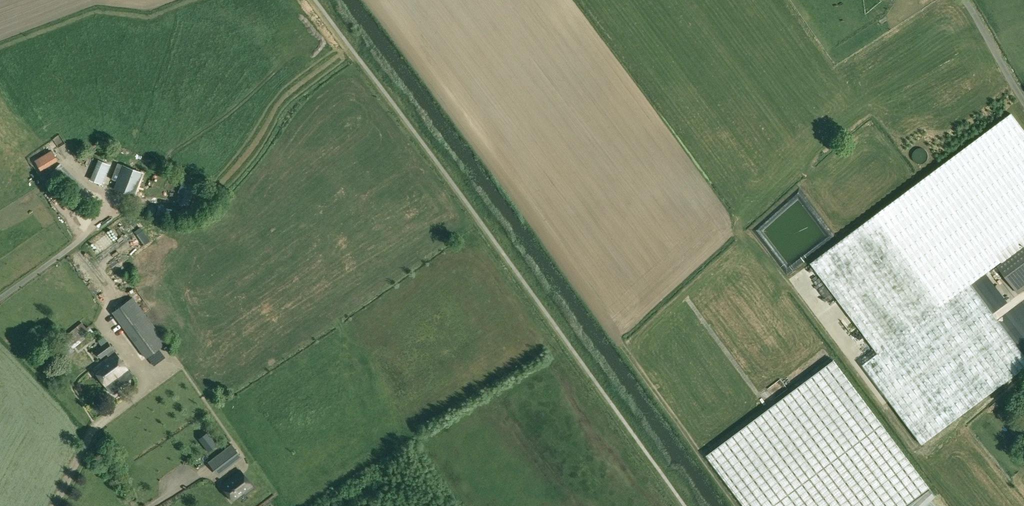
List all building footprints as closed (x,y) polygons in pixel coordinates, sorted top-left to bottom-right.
[(810,264),(878,353),(862,365),(922,445),(1023,368),(1023,355),(971,284),(1001,262),(1002,263),(998,266),(1019,293),(1023,289),(1023,130),(1011,114),(872,217),(810,264)] [(52,151),(35,161),(40,171),(58,160),(52,151)] [(98,161),(90,180),(102,184),(110,165),(98,161)] [(117,163),(111,179),(117,181),(114,188),(133,196),(142,172),(117,163)] [(120,247),(124,252),(139,239),(135,234),(120,247)] [(133,297),(111,313),(145,359),(166,343),(133,297)] [(96,349),(94,351),(100,358),(106,353),(108,357),(115,352),(107,341),(101,346),(96,349)] [(68,343),(59,351),(65,357),(73,350),(72,349),(68,343)] [(108,357),(92,369),(106,388),(107,387),(111,393),(114,395),(118,391),(118,387),(133,376),(115,352),(108,357)] [(707,455),(745,505),(937,505),(931,500),(935,496),(834,360),(707,455)] [(207,432),(199,439),(209,451),(217,445),(207,432)] [(232,445),(217,456),(225,466),(234,460),(229,453),(235,448),(232,445)] [(240,470),(221,485),(233,501),(244,492),(245,493),(253,487),(240,470)]
